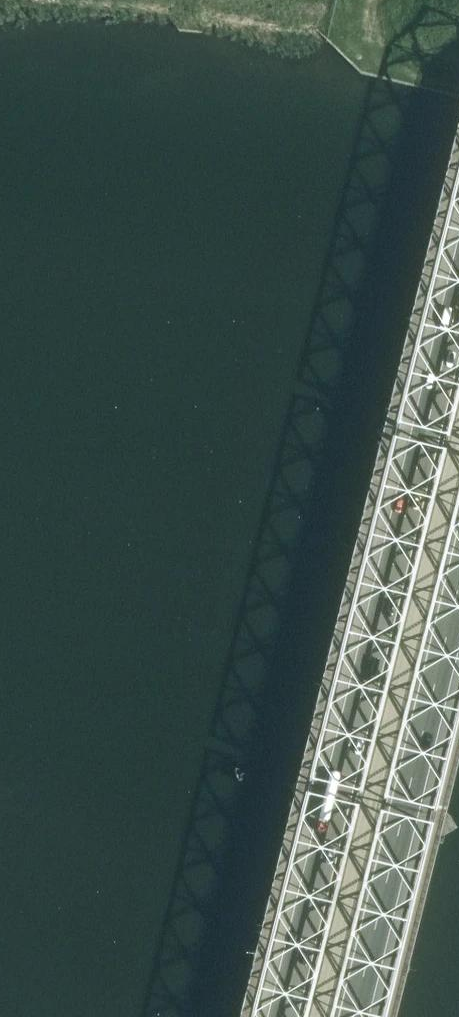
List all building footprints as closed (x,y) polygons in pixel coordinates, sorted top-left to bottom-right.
[(386,445),(458,463),(458,437),(391,421),(390,421),(377,428),(376,429),(376,430),(385,445),(386,445)] [(290,787),(298,800),(300,801),(442,836),(444,836),(448,833),(458,828),(458,826),(458,825),(450,812),(448,811),(305,776),(304,776),(290,785),(290,787)]
